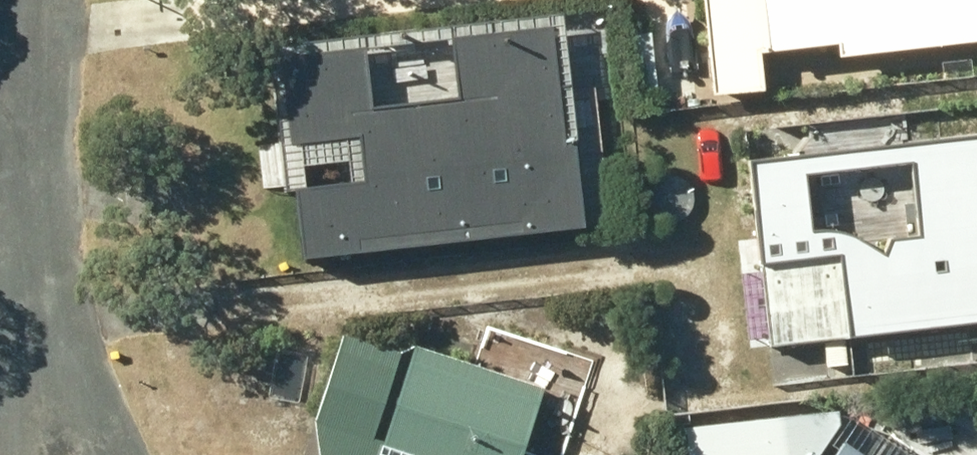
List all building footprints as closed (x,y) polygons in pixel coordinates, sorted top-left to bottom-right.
[(715,87),(765,81),(761,40),(839,31),(841,46),(976,30),(976,0),(705,0),(715,87)] [(309,141),(288,143),(294,198),(315,196),(320,236),(413,225),(409,185),(439,182),(442,208),(508,200),(505,172),(572,164),(560,61),(535,42),(465,50),(465,54),(424,59),(419,16),(397,19),(402,61),(300,73),(309,141)] [(629,29),(634,92),(671,89),(666,26),(629,29)] [(773,338),(976,315),(976,125),(751,151),(773,338)] [(318,413),(320,454),(521,454),(523,450),(538,454),(557,454),(591,360),(487,323),(479,345),(473,343),(467,357),(416,339),(411,353),(347,330),(318,413)] [(824,339),(827,361),(849,358),(845,336),(824,339)] [(833,454),(911,454),(832,403),(683,423),(687,454),(813,454),(829,434),(841,444),(833,454)]
